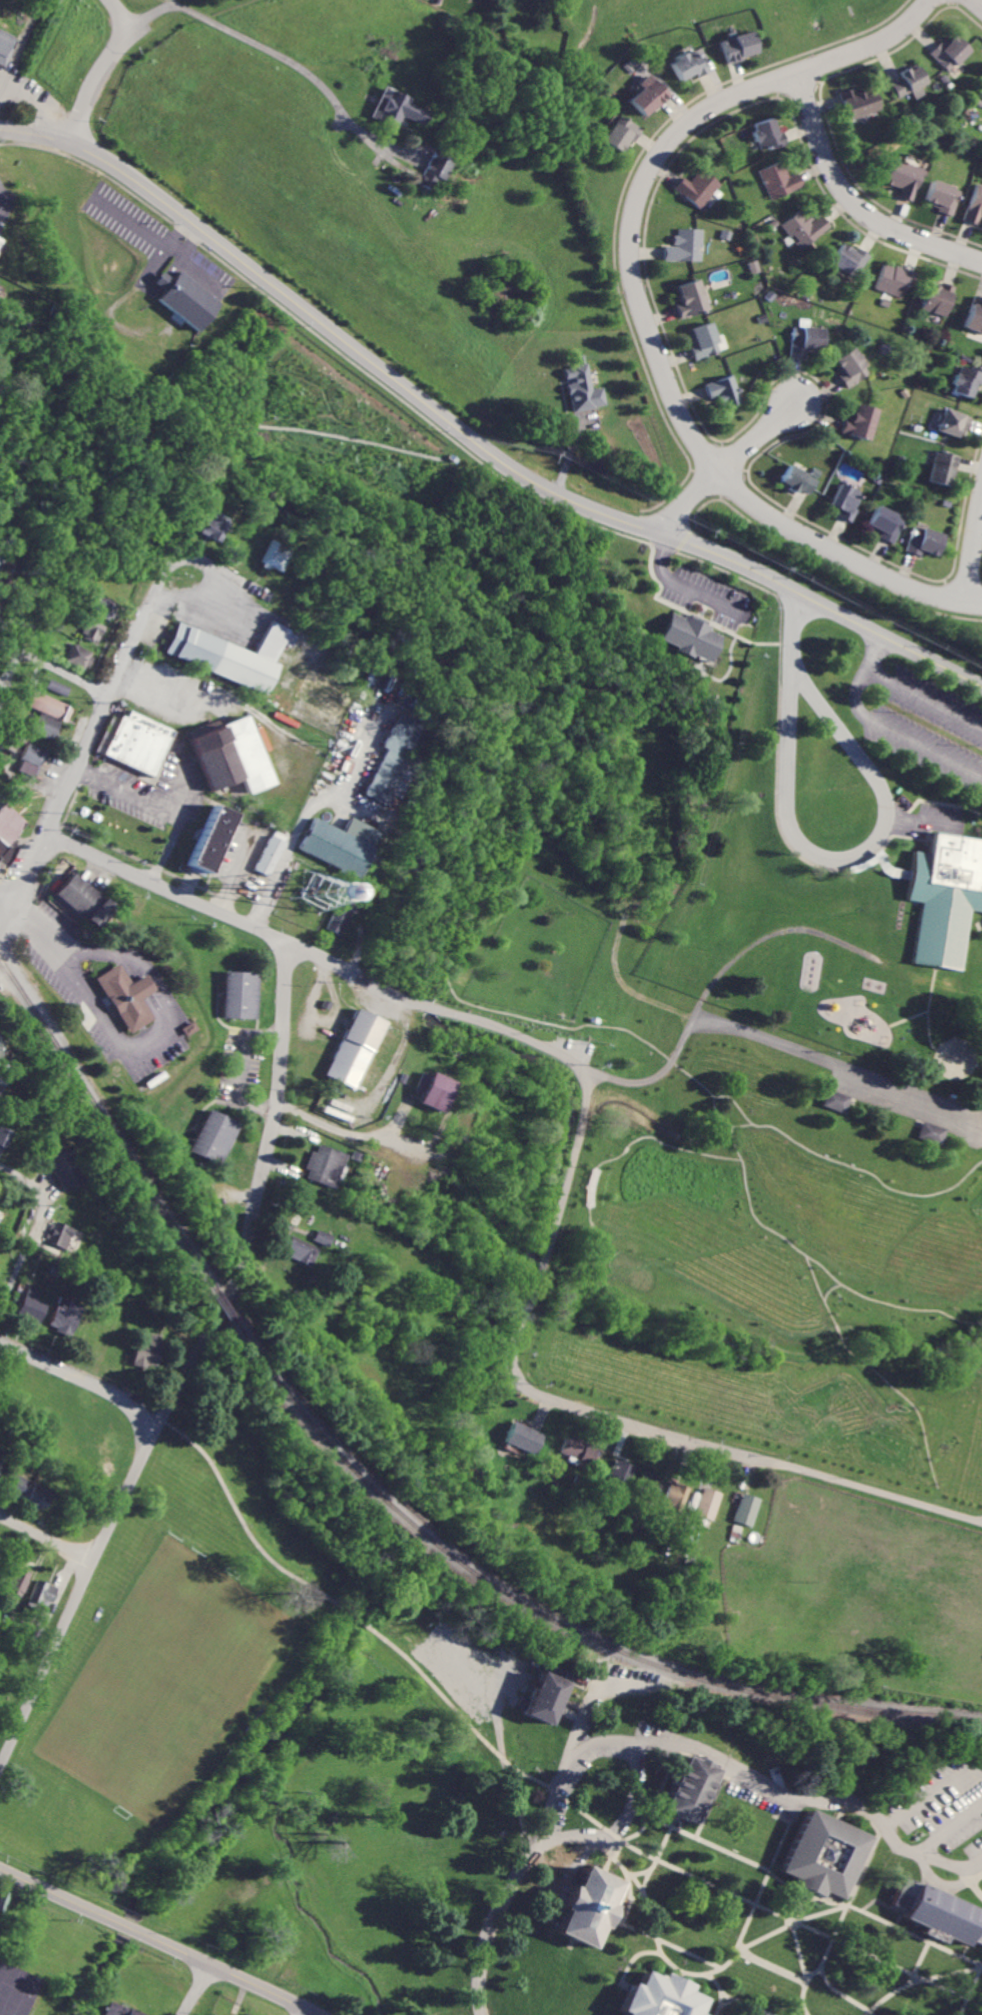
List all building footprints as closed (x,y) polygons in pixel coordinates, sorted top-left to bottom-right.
[(4,70),(0,68),(0,29),(19,38),(4,70)] [(758,51),(753,30),(721,38),(727,63),(742,59),(741,55),(758,51)] [(941,41),(931,53),(951,71),(972,48),(956,33),(946,45),(941,41)] [(670,59),(679,79),(694,72),(697,76),(707,71),(696,47),(670,59)] [(922,86),(929,83),(921,63),(901,72),(903,78),(893,82),(899,98),(913,92),(916,99),(926,95),(922,86)] [(669,94),(649,73),(638,82),(642,86),(629,99),(645,116),(669,94)] [(430,112),(408,102),(411,96),(384,85),(372,114),(398,125),(402,115),(424,125),(430,112)] [(880,108),(875,90),(866,93),(865,89),(854,92),(853,87),(840,91),(849,118),(880,108)] [(603,139),(624,153),(640,127),(619,114),(603,139)] [(788,143),(784,130),(779,132),(774,116),(753,123),(762,151),(788,143)] [(445,179),(454,160),(435,151),(420,183),(433,190),(439,177),(445,179)] [(913,201),(924,169),(893,159),(886,182),(901,187),(898,196),(913,201)] [(800,172),(788,175),(784,161),(761,168),(770,197),(804,187),(800,172)] [(683,176),(675,189),(703,208),(721,181),(701,168),(692,182),(683,176)] [(953,215),(959,186),(930,180),(926,202),(938,205),(937,212),(953,215)] [(980,215),(981,216),(981,185),(976,183),(963,219),(977,224),(980,215)] [(784,222),(801,248),(832,228),(824,215),(812,223),(803,210),(784,222)] [(666,245),(666,260),(702,260),(702,228),(676,228),(676,245),(666,245)] [(870,256),(845,240),(831,261),(851,274),(856,266),(862,269),(870,256)] [(749,261),(752,274),(761,272),(758,259),(749,261)] [(877,288),(904,297),(908,283),(913,285),(917,273),(885,262),(877,288)] [(200,330),(221,302),(178,270),(157,298),(200,330)] [(678,285),(684,302),(678,304),(682,318),(710,308),(700,278),(678,285)] [(947,315),(956,286),(932,279),(923,309),(947,315)] [(981,332),(981,297),(976,295),(966,327),(981,332)] [(729,349),(724,333),(718,335),(714,321),(689,329),(698,358),(729,349)] [(793,326),(792,356),(813,357),(814,347),(824,347),(825,327),(793,326)] [(834,358),(847,386),(870,375),(857,347),(834,358)] [(574,411),(608,405),(605,387),(593,389),(589,363),(566,367),(574,411)] [(961,363),(952,390),(973,397),(978,382),(981,384),(981,370),(961,363)] [(714,401),(722,398),(726,408),(744,401),(733,374),(707,384),(714,401)] [(842,432),(871,440),(880,409),(858,402),(853,420),(846,418),(842,432)] [(971,416),(946,407),(938,429),(964,438),(971,416)] [(929,480),(952,486),(960,455),(936,450),(929,480)] [(800,487),(813,493),(819,477),(790,466),(782,485),(798,491),(800,487)] [(861,489),(840,483),(833,505),(841,508),(839,516),(853,521),(857,509),(855,508),(861,489)] [(893,541),(905,519),(878,505),(867,527),(893,541)] [(222,513),(210,509),(201,533),(222,541),(229,522),(219,518),(222,513)] [(906,549),(938,558),(945,533),(913,525),(906,549)] [(283,572),(292,549),(270,540),(261,564),(283,572)] [(714,663),(724,636),(712,631),(713,626),(673,611),(662,640),(679,646),(677,649),(714,663)] [(100,642),(106,625),(90,619),(84,636),(100,642)] [(258,654),(179,622),(167,653),(268,693),(280,664),(277,663),(284,644),(294,648),(300,634),(270,622),(258,654)] [(85,669),(93,652),(74,643),(66,660),(85,669)] [(71,687),(51,679),(47,688),(67,696),(71,687)] [(73,706),(32,691),(26,707),(67,722),(73,706)] [(104,755),(155,776),(174,729),(129,710),(126,717),(120,714),(104,755)] [(383,747),(386,748),(365,794),(387,804),(422,724),(398,713),(383,747)] [(55,739),(60,720),(38,714),(32,732),(55,739)] [(210,790),(244,778),(249,793),(274,785),(250,715),(192,736),(210,790)] [(44,751),(28,744),(16,770),(33,777),(44,751)] [(235,813),(214,804),(189,865),(210,873),(235,813)] [(7,809),(0,805),(0,863),(2,865),(8,859),(14,846),(7,840),(15,830),(20,821),(7,809)] [(381,832),(352,817),(345,831),(316,817),(301,849),(360,877),(381,832)] [(935,834),(930,853),(915,850),(906,899),(922,902),(911,961),(937,966),(962,971),(973,909),(981,912),(981,840),(935,834)] [(257,871),(273,876),(285,841),(269,836),(257,871)] [(51,897),(79,921),(100,897),(73,873),(51,897)] [(84,919),(95,928),(112,906),(101,897),(84,919)] [(342,935),(353,909),(338,903),(327,929),(342,935)] [(94,976),(130,958),(166,1015),(124,1038),(94,976)] [(223,1018),(257,1019),(258,973),(224,972),(223,1018)] [(385,1021),(355,1008),(326,1076),(356,1089),(385,1021)] [(445,1113),(456,1082),(423,1070),(416,1090),(423,1093),(419,1103),(445,1113)] [(853,1097),(829,1089),(824,1106),(848,1114),(853,1097)] [(238,1121),(207,1110),(192,1153),(223,1164),(238,1121)] [(920,1137),(944,1146),(950,1130),(925,1121),(920,1137)] [(0,1126),(0,1145),(6,1148),(13,1132),(0,1126)] [(308,1179),(337,1189),(349,1154),(320,1144),(318,1152),(313,1151),(307,1169),(311,1170),(308,1179)] [(85,1181),(66,1146),(46,1157),(65,1192),(85,1181)] [(52,1235),(68,1242),(74,1228),(58,1221),(52,1235)] [(331,1247),(335,1235),(318,1230),(315,1242),(331,1247)] [(284,1254),(313,1266),(321,1248),(292,1235),(284,1254)] [(36,1298),(41,1288),(32,1284),(18,1313),(40,1324),(49,1304),(36,1298)] [(51,1328),(73,1335),(83,1304),(60,1297),(51,1328)] [(134,1365),(158,1368),(162,1335),(151,1334),(149,1347),(136,1345),(134,1365)] [(543,1434),(513,1423),(505,1443),(536,1455),(543,1434)] [(568,1461),(593,1467),(599,1446),(566,1438),(562,1453),(570,1455),(568,1461)] [(611,1482),(632,1486),(636,1465),(615,1461),(611,1482)] [(640,1489),(657,1496),(664,1478),(647,1472),(640,1489)] [(7,1494),(31,1505),(31,1506),(45,1512),(54,1492),(16,1474),(7,1494)] [(686,1506),(689,1487),(671,1483),(667,1503),(686,1506)] [(713,1521),(722,1493),(705,1488),(696,1515),(713,1521)] [(735,1523),(754,1527),(760,1498),(741,1494),(735,1523)] [(32,1571),(15,1564),(4,1592),(21,1598),(32,1571)] [(52,1603),(58,1588),(37,1580),(28,1603),(43,1609),(47,1600),(52,1603)] [(525,1712),(552,1724),(573,1673),(546,1662),(525,1712)] [(717,1766),(684,1753),(663,1810),(696,1822),(717,1766)] [(823,1895),(826,1889),(843,1897),(872,1835),(840,1820),(810,1807),(782,1868),(799,1876),(796,1883),(809,1888),(823,1895)] [(595,1946),(603,1924),(609,1926),(617,1904),(614,1903),(625,1876),(582,1860),(563,1910),(562,1910),(554,1930),(595,1946)] [(906,1876),(894,1904),(908,1910),(906,1916),(971,1944),(981,1917),(981,1908),(906,1876)] [(1,1892),(0,1899),(0,1909),(6,1911),(9,1893),(1,1892)] [(42,1976),(0,1960),(0,2014),(27,2014),(42,1976)] [(702,2012),(708,1997),(692,1990),(695,1983),(667,1971),(664,1977),(647,1970),(641,1984),(634,1981),(622,2009),(628,2011),(626,2014),(708,2014),(702,2012)] [(109,1999),(103,2014),(148,2014),(109,1999)]
